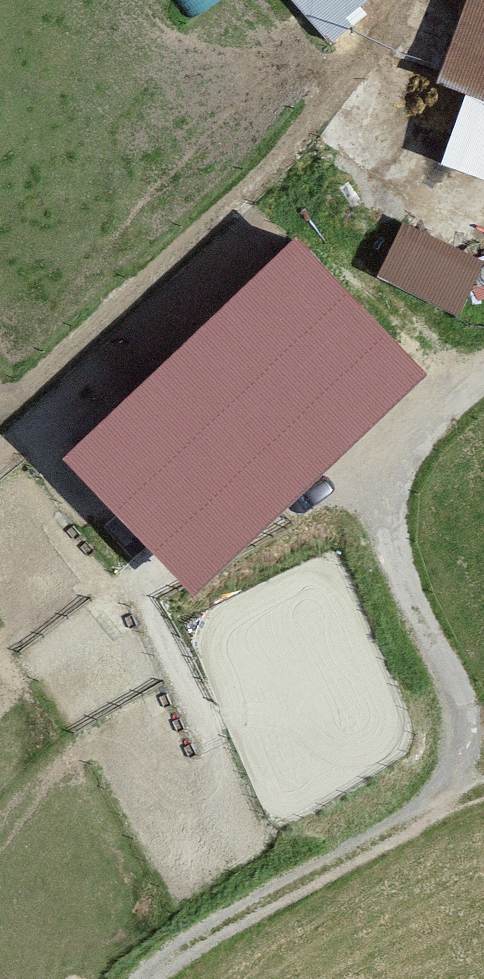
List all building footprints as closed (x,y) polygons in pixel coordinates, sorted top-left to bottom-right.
[(191,8),(203,0),(186,0),(191,8)] [(326,40),(371,4),(367,0),(293,0),(326,40)] [(483,94),(483,0),(459,0),(432,75),(483,94)] [(483,274),(483,246),(406,208),(379,262),(468,306),(483,274)] [(429,370),(301,237),(67,461),(195,594),(429,370)]
